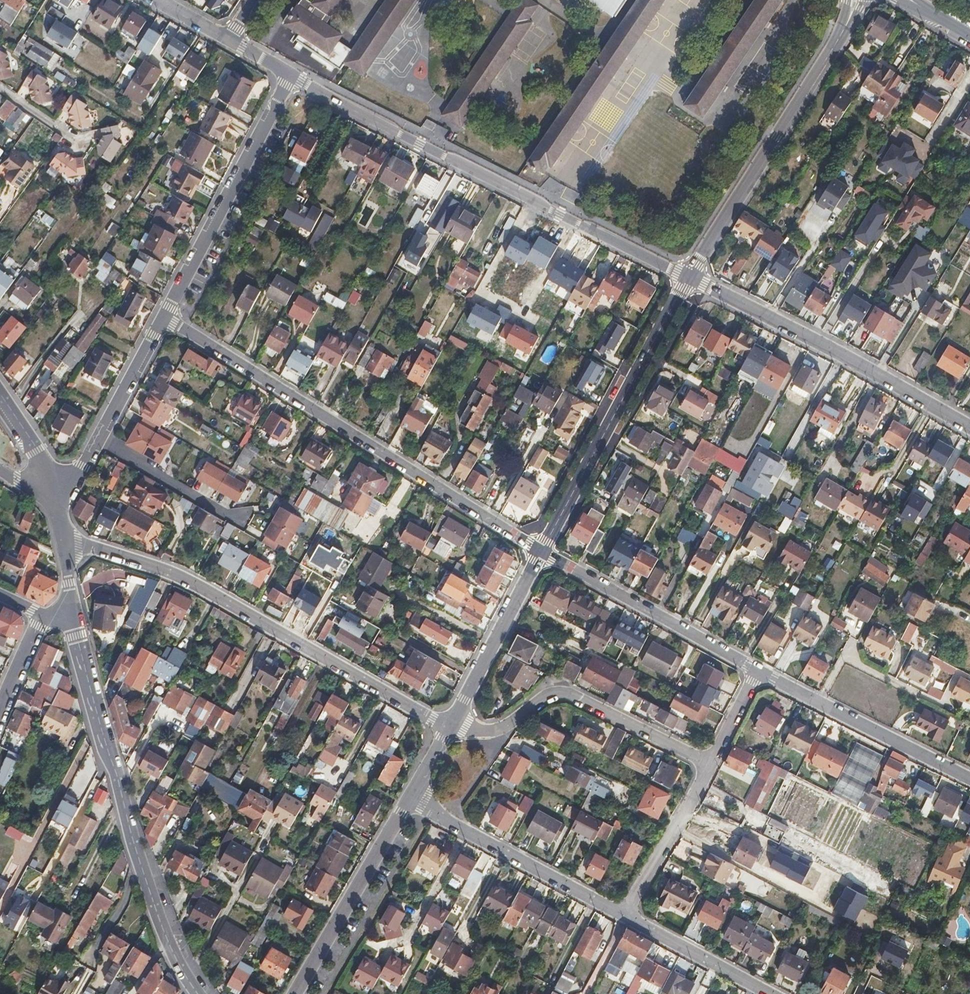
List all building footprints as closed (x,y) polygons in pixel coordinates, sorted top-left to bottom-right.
[(26,0),(18,0),(17,0),(2,0),(14,8),(20,12),(27,1),(26,0)] [(94,18),(110,28),(124,6),(113,0),(106,0),(94,18)] [(208,5),(213,9),(223,6),(226,0),(211,0),(208,5)] [(287,23),(286,24),(302,34),(298,40),(313,49),(341,68),(345,62),(364,75),(393,32),(410,7),(415,0),(387,0),(368,28),(353,49),(339,40),(343,34),(327,23),(342,0),(315,0),(314,2),(310,0),(302,0),(296,8),(287,23)] [(451,104),(443,115),(461,127),(468,118),(477,104),(497,73),(518,42),(532,21),(529,19),(539,5),(532,0),(520,0),(515,8),(495,38),(465,82),(451,104)] [(616,16),(619,12),(627,0),(592,0),(616,16)] [(620,27),(639,40),(663,4),(656,0),(639,0),(620,27)] [(763,29),(783,0),(756,0),(745,16),(763,29)] [(284,21),(287,23),(296,8),(294,6),(284,21)] [(14,8),(5,22),(11,26),(20,12),(14,8)] [(68,51),(78,34),(62,24),(66,17),(52,8),(47,16),(57,22),(46,38),(68,51)] [(134,12),(124,27),(137,36),(147,20),(134,12)] [(709,70),(728,82),(763,29),(745,16),(709,70)] [(877,16),(867,32),(877,38),(875,42),(883,46),(895,26),(877,16)] [(151,27),(139,46),(151,54),(163,35),(151,27)] [(587,77),(571,100),(589,113),(596,101),(621,66),(639,40),(620,27),(609,44),(605,49),(587,77)] [(175,38),(167,50),(183,60),(191,48),(175,38)] [(54,53),(34,40),(31,44),(34,46),(29,55),(46,66),(54,53)] [(20,42),(14,51),(21,55),(26,47),(20,42)] [(121,59),(128,64),(136,51),(129,46),(121,59)] [(2,79),(14,76),(11,62),(6,59),(8,55),(0,50),(0,78),(2,79)] [(208,63),(191,52),(180,69),(197,80),(208,63)] [(866,57),(861,65),(865,68),(871,72),(875,66),(877,64),(866,57)] [(146,61),(124,95),(140,105),(161,71),(146,61)] [(964,71),(966,68),(956,62),(944,80),(950,84),(956,88),(966,72),(964,71)] [(128,64),(123,72),(131,78),(136,69),(128,64)] [(867,79),(863,84),(880,95),(893,76),(895,72),(886,66),(883,71),(875,66),(871,72),(867,79)] [(32,68),(24,81),(31,86),(33,98),(41,103),(53,100),(50,86),(46,83),(48,79),(32,68)] [(871,72),(865,68),(861,75),(867,79),(871,72)] [(180,69),(177,74),(194,85),(197,80),(180,69)] [(713,104),(728,82),(709,70),(685,105),(704,117),(713,104)] [(58,72),(55,76),(63,81),(66,76),(58,72)] [(234,72),(220,96),(240,108),(254,83),(234,72)] [(893,76),(880,95),(871,110),(882,117),(883,114),(885,115),(897,97),(892,93),(900,80),(893,76)] [(905,84),(900,80),(892,93),(897,97),(905,84)] [(840,93),(823,118),(835,126),(852,101),(840,93)] [(70,94),(62,106),(68,110),(70,122),(78,127),(91,126),(88,110),(84,108),(86,104),(70,94)] [(939,127),(949,110),(930,98),(920,115),(939,127)] [(8,99),(0,108),(0,123),(3,119),(10,125),(9,126),(14,130),(22,119),(26,122),(31,117),(8,99)] [(571,100),(546,136),(565,149),(589,113),(571,100)] [(956,125),(969,135),(969,105),(968,104),(956,125)] [(232,116),(214,106),(203,129),(223,140),(228,131),(225,129),(228,125),(232,116)] [(329,133),(336,121),(331,118),(324,130),(329,133)] [(118,124),(102,128),(103,135),(96,144),(99,154),(111,161),(122,143),(117,140),(120,134),(118,124)] [(64,137),(56,132),(52,138),(60,143),(64,137)] [(213,144),(194,132),(179,158),(190,164),(192,160),(201,165),(213,144)] [(303,132),(291,154),(306,162),(318,140),(303,132)] [(565,149),(546,136),(543,141),(529,162),(544,172),(550,165),(553,167),(565,149)] [(362,166),(372,148),(353,138),(344,156),(362,166)] [(306,162),(312,165),(324,143),(318,140),(306,162)] [(891,147),(885,143),(877,156),(883,160),(878,168),(886,173),(890,167),(900,173),(896,180),(904,185),(910,176),(916,180),(924,167),(918,163),(919,161),(911,156),(915,150),(905,143),(901,150),(893,145),(891,147)] [(362,166),(361,168),(376,176),(389,154),(373,145),(372,148),(362,166)] [(11,170),(6,177),(20,187),(34,166),(12,150),(3,163),(11,170)] [(69,179),(87,174),(82,159),(76,161),(65,154),(55,157),(48,167),(62,175),(67,173),(69,179)] [(167,166),(173,157),(168,154),(162,163),(167,166)] [(306,162),(291,154),(289,158),(294,161),(291,168),(300,173),(304,166),(310,169),(312,165),(306,162)] [(391,156),(377,182),(399,194),(413,169),(391,156)] [(199,186),(205,175),(177,159),(171,168),(179,173),(171,188),(187,197),(194,183),(199,186)] [(284,168),(279,177),(294,185),(300,173),(291,168),(285,166),(284,168)] [(357,175),(373,183),(376,176),(361,168),(359,171),(357,175)] [(348,182),(353,184),(357,175),(359,171),(354,169),(348,182)] [(432,198),(440,184),(432,180),(434,178),(426,174),(418,190),(432,198)] [(849,187),(834,178),(817,204),(825,209),(826,206),(833,211),(836,206),(842,210),(850,197),(844,193),(849,187)] [(926,221),(934,207),(914,195),(912,199),(906,196),(898,209),(903,212),(895,224),(905,231),(913,218),(918,221),(920,218),(926,221)] [(56,196),(51,202),(59,208),(64,201),(56,196)] [(192,207),(176,197),(168,214),(175,218),(184,223),(192,207)] [(429,256),(459,204),(447,197),(424,236),(428,238),(424,247),(427,249),(424,254),(429,256)] [(294,201),(285,217),(314,233),(326,212),(315,205),(312,211),(294,201)] [(885,212),(870,203),(849,235),(865,246),(869,239),(875,242),(884,229),(877,224),(885,212)] [(457,207),(443,232),(467,245),(481,221),(457,207)] [(423,212),(416,208),(407,224),(414,228),(423,212)] [(957,222),(969,229),(969,212),(965,209),(957,222)] [(744,211),(735,226),(743,231),(742,233),(746,236),(747,234),(755,238),(764,224),(744,211)] [(46,213),(42,221),(53,226),(57,219),(46,213)] [(168,214),(164,221),(171,225),(175,218),(168,214)] [(310,245),(320,250),(336,219),(327,214),(310,245)] [(505,226),(511,230),(517,219),(511,215),(505,226)] [(259,216),(256,222),(265,227),(268,221),(259,216)] [(141,243),(138,249),(143,251),(154,257),(157,251),(165,256),(170,246),(175,237),(167,233),(171,225),(164,221),(155,217),(151,224),(157,227),(152,236),(147,245),(141,243)] [(922,223),(914,236),(923,242),(931,229),(922,223)] [(769,227),(764,224),(755,238),(759,241),(768,228),(769,227)] [(179,230),(171,225),(167,233),(175,237),(179,230)] [(106,232),(116,237),(119,232),(110,226),(106,232)] [(754,250),(771,261),(785,239),(768,228),(759,241),(754,250)] [(404,259),(416,267),(427,249),(423,247),(428,238),(421,234),(416,243),(414,242),(404,259)] [(931,254),(916,245),(888,291),(901,299),(904,293),(907,295),(911,289),(920,286),(926,290),(936,273),(924,266),(931,254)] [(75,258),(68,268),(82,278),(89,269),(87,268),(91,262),(72,248),(69,252),(75,258)] [(570,248),(560,266),(570,272),(580,254),(570,248)] [(783,249),(769,271),(784,282),(799,259),(783,249)] [(154,257),(143,251),(131,273),(150,283),(162,262),(154,257)] [(162,262),(165,256),(157,251),(154,257),(162,262)] [(850,258),(839,251),(830,264),(842,271),(850,258)] [(102,258),(113,266),(117,259),(106,252),(102,258)] [(732,269),(738,274),(748,258),(740,253),(738,256),(738,260),(732,269)] [(32,257),(25,267),(31,271),(38,262),(32,257)] [(305,257),(301,265),(309,268),(313,261),(305,257)] [(470,263),(461,258),(447,282),(456,286),(459,281),(454,278),(456,274),(466,280),(465,282),(474,287),(482,273),(468,266),(470,263)] [(508,258),(504,265),(509,268),(513,262),(508,258)] [(830,264),(822,278),(827,281),(834,271),(838,274),(840,270),(830,264)] [(0,299),(16,278),(0,266),(0,299)] [(392,267),(384,282),(392,286),(400,271),(392,267)] [(115,268),(104,282),(111,287),(121,272),(115,268)] [(521,269),(519,274),(526,278),(528,273),(521,269)] [(625,280),(610,271),(599,288),(617,299),(625,286),(623,284),(625,280)] [(121,272),(111,287),(116,291),(127,277),(121,272)] [(802,273),(785,298),(794,303),(796,299),(805,305),(816,287),(818,283),(802,273)] [(15,293),(10,299),(24,310),(28,304),(29,305),(40,289),(22,275),(15,284),(18,287),(14,292),(15,293)] [(288,304),(298,286),(279,276),(269,294),(288,304)] [(594,282),(583,276),(570,300),(587,310),(588,308),(598,291),(599,289),(592,285),(594,282)] [(641,280),(631,298),(645,307),(656,290),(641,280)] [(248,284),(237,304),(250,311),(261,291),(248,284)] [(816,287),(805,305),(821,315),(832,297),(816,287)] [(935,287),(921,311),(942,324),(954,305),(945,300),(943,303),(936,299),(939,294),(937,293),(939,289),(935,287)] [(131,290),(116,319),(130,327),(145,298),(131,290)] [(598,291),(588,308),(593,310),(602,294),(598,291)] [(344,310),(347,303),(328,293),(325,300),(344,310)] [(558,311),(568,301),(559,294),(550,304),(558,311)] [(871,305),(853,294),(838,320),(844,324),(849,317),(860,324),(871,305)] [(292,312),(311,323),(319,307),(300,297),(292,312)] [(895,316),(903,301),(894,297),(887,312),(895,316)] [(794,303),(803,309),(805,305),(796,299),(794,303)] [(969,315),(969,305),(965,302),(960,309),(969,315)] [(877,307),(865,326),(892,342),(904,323),(877,307)] [(290,315),(309,326),(311,323),(292,312),(290,315)] [(75,344),(82,350),(106,317),(100,313),(75,344)] [(13,317),(0,333),(0,338),(12,347),(27,328),(13,317)] [(686,339),(701,347),(713,325),(698,317),(686,339)] [(280,319),(276,326),(290,334),(288,339),(290,341),(297,328),(280,319)] [(426,319),(421,328),(418,334),(425,338),(433,323),(426,319)] [(612,321),(596,349),(604,353),(607,347),(613,350),(626,329),(612,321)] [(276,326),(265,344),(267,345),(263,351),(273,357),(277,350),(280,352),(283,347),(288,339),(290,334),(276,326)] [(714,329),(705,345),(722,355),(731,339),(714,329)] [(757,340),(738,330),(728,347),(747,357),(754,345),(757,340)] [(344,357),(356,363),(357,362),(365,348),(370,339),(358,332),(351,345),(344,357)] [(318,354),(339,366),(344,357),(351,345),(329,334),(318,354)] [(452,335),(447,345),(456,350),(462,340),(452,335)] [(53,362),(58,366),(74,346),(65,338),(49,359),(53,362)] [(422,353),(410,375),(425,383),(445,347),(429,338),(423,349),(413,343),(411,347),(415,350),(422,353)] [(462,340),(456,350),(460,352),(466,342),(462,340)] [(500,342),(493,354),(501,358),(507,346),(500,342)] [(58,366),(51,376),(58,382),(71,365),(73,366),(78,359),(80,360),(86,353),(82,350),(75,344),(74,346),(58,366)] [(767,353),(754,345),(747,357),(742,367),(760,376),(771,355),(767,353)] [(198,350),(191,346),(184,358),(187,360),(197,366),(215,377),(218,371),(216,369),(219,363),(209,357),(208,359),(197,352),(198,350)] [(365,348),(357,362),(381,376),(386,367),(392,370),(397,361),(371,346),(369,350),(365,348)] [(938,365),(960,378),(969,360),(969,359),(950,346),(938,365)] [(297,348),(286,366),(305,377),(315,359),(297,348)] [(98,349),(87,370),(103,379),(110,365),(112,366),(115,358),(98,349)] [(408,351),(399,367),(402,369),(401,370),(410,375),(422,353),(415,350),(413,354),(408,351)] [(913,368),(921,373),(931,356),(924,351),(913,368)] [(4,367),(22,381),(32,368),(25,363),(27,360),(16,352),(4,367)] [(586,366),(590,359),(582,355),(578,362),(586,366)] [(760,376),(759,377),(779,387),(791,366),(771,355),(760,376)] [(586,366),(575,385),(582,390),(588,380),(596,385),(605,369),(590,359),(586,366)] [(197,366),(187,360),(183,366),(193,372),(197,366)] [(516,369),(504,362),(500,368),(513,375),(516,369)] [(491,384),(500,368),(491,363),(482,379),(484,380),(491,384)] [(805,365),(796,382),(807,389),(811,391),(821,374),(805,365)] [(151,393),(154,394),(173,406),(176,407),(185,392),(170,384),(175,375),(164,369),(151,393)] [(470,404),(462,418),(462,423),(474,430),(498,388),(491,384),(484,380),(477,391),(476,390),(469,404),(470,404)] [(31,403),(26,409),(33,417),(39,410),(44,413),(56,398),(47,390),(51,383),(48,381),(43,387),(31,403)] [(534,403),(533,404),(551,414),(564,391),(547,381),(539,395),(534,403)] [(807,389),(796,382),(793,388),(804,395),(807,389)] [(24,398),(31,403),(43,387),(38,383),(31,393),(29,392),(24,398)] [(663,413),(675,391),(660,383),(648,405),(663,413)] [(539,395),(522,385),(515,395),(527,402),(528,399),(534,403),(539,395)] [(693,386),(681,406),(700,417),(710,400),(699,394),(701,390),(693,386)] [(846,411),(829,402),(833,394),(826,391),(810,420),(834,433),(846,411)] [(570,393),(554,421),(561,425),(557,431),(569,438),(575,429),(573,428),(581,414),(578,412),(585,401),(570,393)] [(154,394),(142,416),(144,417),(157,425),(161,427),(173,406),(154,394)] [(802,406),(808,409),(814,398),(808,395),(802,406)] [(255,402),(245,396),(244,397),(233,415),(251,425),(262,409),(254,404),(255,402)] [(417,398),(399,428),(419,440),(430,420),(425,417),(424,413),(420,411),(425,402),(417,398)] [(872,399),(864,413),(877,421),(885,407),(872,399)] [(66,404),(54,425),(70,434),(77,421),(79,422),(84,414),(66,404)] [(375,423),(380,427),(390,409),(385,406),(375,423)] [(519,430),(522,423),(525,419),(508,409),(501,420),(519,430)] [(274,413),(265,429),(282,440),(292,424),(274,413)] [(161,462),(175,436),(162,428),(159,435),(153,431),(157,425),(144,417),(128,443),(161,462)] [(901,448),(912,430),(893,420),(883,438),(901,448)] [(209,427),(199,421),(195,428),(205,434),(209,427)] [(651,433),(635,423),(627,437),(631,439),(630,441),(646,451),(653,441),(659,444),(661,439),(651,433)] [(432,431),(422,450),(441,462),(450,446),(441,441),(443,437),(432,431)] [(441,441),(450,446),(452,443),(443,437),(441,441)] [(669,468),(682,475),(688,464),(693,455),(695,451),(686,446),(682,444),(683,441),(677,437),(675,441),(673,445),(670,451),(676,454),(669,468)] [(476,438),(455,473),(465,480),(472,469),(479,457),(487,444),(476,438)] [(907,456),(923,465),(927,458),(934,447),(918,438),(907,456)] [(862,467),(875,444),(867,440),(859,455),(861,456),(852,471),(858,474),(862,467)] [(312,441),(303,457),(322,468),(331,452),(312,441)] [(661,447),(669,452),(670,451),(673,445),(665,441),(661,447)] [(934,447),(927,458),(950,472),(958,457),(936,443),(934,447)] [(540,446),(529,463),(538,468),(548,451),(540,446)] [(555,454),(564,460),(569,452),(559,446),(555,454)] [(245,448),(237,461),(248,467),(255,454),(245,448)] [(720,448),(714,458),(741,473),(746,463),(720,448)] [(738,478),(733,487),(754,498),(757,500),(779,461),(760,451),(743,481),(738,478)] [(688,464),(705,474),(710,465),(693,455),(688,464)] [(948,475),(968,488),(969,484),(969,464),(958,457),(950,472),(948,475)] [(341,461),(334,473),(338,476),(345,464),(341,461)] [(606,490),(616,495),(623,482),(628,474),(633,466),(623,461),(606,490)] [(126,466),(118,462),(116,467),(124,471),(126,466)] [(207,462),(198,477),(239,501),(251,480),(238,472),(235,478),(207,462)] [(360,463),(349,482),(354,486),(373,497),(374,498),(377,492),(383,495),(389,485),(384,482),(385,479),(360,463)] [(466,484),(481,493),(492,474),(479,466),(477,471),(475,470),(466,484)] [(110,477),(118,481),(124,471),(116,467),(110,477)] [(330,480),(319,474),(312,487),(329,497),(340,477),(338,476),(334,473),(330,480)] [(633,515),(650,486),(628,474),(623,482),(629,485),(617,507),(633,515)] [(521,477),(509,499),(527,509),(539,489),(521,477)] [(816,497),(837,509),(839,507),(848,491),(826,478),(816,497)] [(155,512),(158,506),(161,500),(165,502),(169,494),(142,480),(131,500),(155,512)] [(707,484),(694,506),(710,514),(722,492),(707,484)] [(968,488),(955,508),(964,513),(969,503),(969,484),(968,488)] [(373,497),(354,486),(343,505),(361,516),(365,510),(373,497)] [(754,498),(733,487),(728,495),(729,495),(714,522),(736,535),(747,516),(728,505),(733,498),(749,507),(754,498)] [(651,488),(645,499),(651,503),(657,492),(651,488)] [(306,489),(296,504),(340,529),(348,514),(306,489)] [(839,507),(860,519),(870,501),(864,497),(859,494),(857,496),(848,491),(839,507)] [(802,500),(787,492),(777,511),(791,519),(802,500)] [(924,506),(926,501),(913,494),(901,517),(914,524),(917,518),(924,506)] [(376,517),(383,503),(374,498),(373,497),(365,510),(376,517)] [(82,500),(75,512),(87,519),(94,506),(82,500)] [(870,501),(860,519),(877,529),(889,508),(877,501),(876,503),(871,500),(870,501)] [(263,542),(276,549),(279,543),(287,547),(303,519),(296,515),(300,509),(287,501),(266,535),(267,536),(263,542)] [(195,504),(193,508),(200,512),(195,522),(212,532),(210,536),(219,541),(222,535),(227,527),(218,522),(220,518),(195,504)] [(146,538),(156,519),(130,505),(118,526),(131,532),(132,530),(146,538)] [(929,508),(924,506),(917,518),(922,520),(929,508)] [(20,523),(18,528),(27,533),(36,511),(28,507),(26,511),(20,508),(14,520),(20,523)] [(122,515),(107,507),(99,522),(114,530),(122,515)] [(589,542),(597,528),(605,515),(592,508),(588,514),(585,513),(574,533),(589,542)] [(661,514),(651,509),(646,519),(655,524),(661,514)] [(804,522),(808,516),(800,512),(796,518),(804,522)] [(470,530),(443,514),(434,531),(443,536),(434,551),(447,558),(453,548),(455,549),(457,544),(461,546),(470,530)] [(783,517),(777,531),(784,534),(790,520),(783,517)] [(756,521),(744,543),(752,548),(756,543),(768,549),(777,534),(756,521)] [(229,523),(227,527),(222,535),(229,538),(235,526),(229,523)] [(401,539),(423,551),(432,534),(410,523),(401,539)] [(967,554),(969,549),(969,531),(968,530),(966,532),(953,524),(943,541),(967,554)] [(589,542),(586,548),(593,553),(605,532),(597,528),(589,542)] [(679,528),(676,541),(688,544),(691,531),(679,528)] [(709,530),(690,563),(708,573),(714,562),(706,557),(718,536),(709,530)] [(35,552),(39,542),(28,537),(24,546),(35,552)] [(620,539),(612,554),(627,563),(632,553),(627,550),(630,544),(620,539)] [(801,571),(813,552),(790,540),(780,557),(788,562),(788,561),(793,564),(792,566),(801,571)] [(19,559),(28,563),(34,566),(40,554),(35,552),(24,546),(19,559)] [(223,561),(241,572),(249,557),(231,547),(223,561)] [(641,548),(631,566),(649,576),(659,558),(641,548)] [(497,549),(488,566),(504,575),(513,558),(497,549)] [(922,565),(927,554),(920,551),(915,562),(922,565)] [(379,554),(376,553),(360,580),(370,586),(377,589),(379,586),(381,587),(395,563),(379,554)] [(2,566),(23,576),(28,563),(19,559),(7,554),(2,566)] [(241,572),(239,575),(260,586),(271,567),(250,555),(249,557),(241,572)] [(873,556),(863,571),(884,584),(889,576),(884,573),(888,566),(873,556)] [(834,562),(827,558),(822,566),(829,571),(834,562)] [(458,562),(452,573),(459,577),(465,566),(458,562)] [(23,576),(16,591),(45,604),(57,594),(58,580),(41,573),(42,569),(34,566),(28,563),(23,576)] [(504,575),(488,566),(479,581),(495,591),(504,575)] [(299,569),(296,574),(301,577),(304,572),(299,569)] [(451,573),(442,591),(447,594),(462,602),(471,584),(459,577),(452,573),(451,573)] [(296,574),(291,584),(296,587),(297,587),(302,578),(301,577),(296,574)] [(651,578),(645,589),(661,598),(667,587),(651,578)] [(553,582),(539,607),(556,615),(562,605),(568,608),(576,594),(553,582)] [(279,583),(270,597),(285,606),(290,597),(285,593),(287,588),(279,583)] [(287,588),(285,593),(290,597),(296,587),(291,584),(287,588)] [(128,608),(141,615),(148,601),(153,592),(141,585),(128,608)] [(793,597),(798,588),(791,585),(787,593),(793,597)] [(377,589),(370,586),(359,607),(374,615),(377,608),(380,610),(388,595),(377,589)] [(724,587),(710,612),(727,622),(741,597),(724,587)] [(850,609),(869,620),(878,603),(881,598),(862,588),(850,609)] [(807,610),(815,597),(802,589),(794,602),(807,610)] [(161,594),(154,590),(153,592),(148,601),(155,605),(161,594)] [(174,596),(169,593),(151,627),(163,633),(161,637),(174,644),(181,629),(178,627),(192,600),(176,592),(174,596)] [(915,592),(905,610),(925,620),(934,603),(915,592)] [(576,593),(576,594),(568,608),(587,618),(595,603),(576,593)] [(462,602),(447,594),(443,601),(459,610),(460,607),(466,610),(463,616),(478,625),(483,615),(471,608),(462,602)] [(750,595),(740,613),(760,624),(770,607),(765,604),(768,598),(760,594),(757,599),(750,595)] [(98,595),(94,626),(114,628),(116,611),(122,612),(124,599),(98,595)] [(471,608),(483,615),(487,608),(474,600),(471,608)] [(595,623),(603,610),(604,608),(595,603),(587,618),(595,623)] [(4,607),(0,617),(0,631),(19,639),(23,624),(21,617),(17,614),(4,607)] [(592,643),(605,650),(616,629),(606,624),(611,614),(603,610),(595,623),(594,625),(599,627),(596,633),(594,631),(591,636),(594,637),(592,643)] [(453,632),(417,612),(411,622),(421,628),(420,630),(447,644),(453,632)] [(823,626),(804,615),(793,634),(812,646),(823,626)] [(842,632),(846,623),(833,617),(829,626),(842,632)] [(901,638),(908,642),(917,625),(909,621),(901,638)] [(326,623),(318,636),(324,640),(332,626),(326,623)] [(626,623),(616,641),(633,650),(639,639),(635,636),(638,630),(626,623)] [(758,644),(773,653),(786,632),(771,623),(769,625),(758,644)] [(895,636),(873,625),(865,641),(865,643),(874,648),(881,651),(880,653),(888,658),(896,642),(895,636)] [(370,642),(344,628),(338,638),(358,649),(356,652),(363,655),(370,642)] [(263,634),(256,630),(252,638),(258,642),(263,634)] [(6,646),(9,638),(0,634),(0,644),(6,646)] [(519,636),(510,652),(529,661),(538,645),(519,636)] [(54,647),(44,642),(33,666),(45,672),(42,681),(45,682),(59,689),(63,691),(68,677),(47,667),(53,656),(51,654),(54,647)] [(217,668),(227,674),(238,663),(244,651),(236,647),(236,649),(222,642),(206,669),(214,673),(217,668)] [(642,661),(673,677),(683,658),(652,642),(642,661)] [(370,644),(367,652),(375,655),(378,648),(370,644)] [(125,645),(109,677),(118,681),(126,665),(130,668),(139,652),(125,645)] [(130,668),(111,706),(123,751),(127,754),(140,729),(128,722),(125,709),(131,707),(151,669),(172,681),(180,667),(168,660),(142,645),(139,652),(130,668)] [(182,664),(186,655),(173,648),(168,660),(180,667),(182,664)] [(442,663),(417,649),(408,665),(428,677),(433,679),(442,663)] [(238,663),(227,674),(232,676),(246,652),(244,651),(238,663)] [(812,655),(803,671),(819,680),(828,664),(812,655)] [(914,656),(905,673),(926,683),(934,667),(914,656)] [(275,663),(266,658),(264,662),(273,667),(275,663)] [(396,658),(389,672),(421,690),(428,677),(408,665),(396,658)] [(517,658),(504,680),(519,689),(521,687),(508,679),(519,659),(517,658)] [(957,667),(939,658),(936,665),(954,674),(957,667)] [(534,674),(537,669),(519,659),(508,679),(521,687),(522,685),(528,689),(533,682),(535,683),(539,677),(534,674)] [(560,675),(574,681),(582,666),(567,659),(560,675)] [(264,662),(254,680),(274,692),(287,669),(275,663),(273,667),(264,662)] [(701,680),(719,690),(721,686),(718,685),(720,681),(724,673),(705,663),(697,679),(701,680)] [(296,665),(289,678),(293,680),(297,675),(301,668),(296,665)] [(590,666),(582,681),(608,694),(616,679),(590,666)] [(626,689),(633,677),(622,671),(615,683),(626,689)] [(289,678),(273,705),(290,715),(298,700),(296,698),(306,680),(297,675),(293,680),(289,678)] [(953,694),(969,702),(969,681),(962,677),(953,694)] [(701,680),(692,698),(703,704),(709,707),(714,696),(718,698),(721,691),(719,690),(701,680)] [(38,688),(35,695),(45,701),(53,704),(59,689),(45,682),(41,689),(38,688)] [(173,683),(163,702),(183,713),(193,694),(173,683)] [(615,683),(608,696),(622,703),(626,697),(643,706),(642,707),(654,713),(652,717),(674,727),(674,726),(683,731),(688,721),(679,717),(626,689),(615,683)] [(931,686),(928,693),(942,700),(945,693),(931,686)] [(62,692),(63,691),(59,689),(53,704),(67,711),(73,697),(62,692)] [(23,690),(19,699),(31,705),(35,695),(23,690)] [(323,705),(326,706),(332,695),(322,690),(316,700),(323,705)] [(141,712),(152,718),(163,697),(153,691),(141,712)] [(703,704),(692,698),(679,692),(672,705),(686,713),(702,721),(709,708),(703,705),(703,704)] [(326,706),(324,708),(341,717),(342,714),(349,702),(333,693),(332,695),(326,706)] [(31,705),(33,706),(36,700),(44,704),(45,701),(35,695),(31,705)] [(200,695),(186,719),(201,728),(204,723),(215,703),(200,695)] [(19,699),(16,706),(28,712),(31,705),(19,699)] [(36,700),(33,706),(41,709),(44,704),(36,700)] [(315,720),(323,705),(316,700),(307,716),(315,720)] [(44,704),(41,709),(38,715),(45,718),(42,724),(63,735),(74,715),(67,711),(53,704),(45,701),(44,704)] [(178,731),(186,719),(163,703),(155,714),(178,731)] [(215,703),(204,723),(215,729),(226,710),(215,703)] [(767,707),(755,726),(771,736),(782,716),(767,707)] [(924,708),(916,724),(930,731),(930,733),(940,738),(949,720),(924,708)] [(17,710),(9,726),(26,734),(33,718),(17,710)] [(237,710),(235,714),(229,724),(236,727),(244,713),(237,710)] [(371,731),(342,714),(341,717),(324,747),(323,748),(347,761),(351,754),(346,751),(352,740),(363,746),(371,731)] [(67,744),(81,718),(74,715),(63,735),(60,741),(67,744)] [(964,721),(960,719),(956,728),(960,730),(964,721)] [(392,754),(399,744),(390,738),(394,729),(379,721),(367,743),(391,757),(392,754)] [(564,734),(540,721),(536,731),(547,737),(546,739),(558,745),(564,734)] [(814,740),(817,735),(809,731),(810,728),(796,721),(784,745),(792,749),(793,747),(807,754),(814,740)] [(580,741),(599,751),(606,737),(583,725),(576,739),(580,741)] [(619,728),(618,729),(606,755),(612,758),(626,732),(626,731),(619,728)] [(204,768),(210,772),(214,765),(233,732),(226,729),(212,755),(204,768)] [(576,739),(568,736),(565,743),(576,749),(580,741),(576,739)] [(847,756),(814,740),(807,754),(805,758),(838,774),(847,756)] [(875,771),(883,756),(856,743),(849,757),(875,771)] [(150,744),(141,761),(160,772),(170,755),(150,744)] [(212,755),(192,744),(187,753),(200,760),(196,769),(182,761),(176,773),(201,787),(202,786),(210,772),(204,768),(212,755)] [(525,745),(520,754),(530,759),(531,760),(532,760),(536,751),(525,745)] [(734,746),(726,763),(744,772),(752,755),(734,746)] [(629,747),(621,763),(644,774),(645,775),(653,759),(629,747)] [(20,755),(10,750),(1,769),(2,770),(0,775),(0,790),(4,792),(20,755)] [(504,777),(502,782),(513,789),(516,783),(517,784),(530,759),(520,754),(515,751),(502,776),(504,777)] [(906,757),(893,751),(883,771),(876,791),(882,795),(890,776),(896,779),(903,764),(906,757)] [(575,752),(572,758),(581,763),(585,757),(575,752)] [(391,757),(380,776),(391,783),(404,761),(392,754),(391,757)] [(868,785),(875,771),(849,757),(841,772),(868,785)] [(759,766),(778,776),(784,779),(788,771),(763,758),(759,766)] [(679,770),(662,761),(653,778),(670,787),(679,770)] [(296,767),(293,772),(306,779),(307,776),(313,765),(308,763),(303,771),(296,767)] [(903,764),(896,779),(898,780),(902,782),(902,781),(906,773),(908,773),(911,768),(903,764)] [(214,765),(210,772),(230,783),(234,776),(214,765)] [(572,766),(566,777),(590,790),(602,796),(605,798),(609,789),(594,781),(595,778),(572,766)] [(778,776),(776,781),(762,808),(775,815),(776,813),(782,816),(781,819),(801,829),(844,850),(865,810),(858,806),(831,792),(796,775),(788,771),(784,779),(778,776)] [(210,772),(202,786),(255,816),(249,828),(254,831),(262,818),(269,806),(247,793),(230,783),(210,772)] [(861,800),(868,785),(841,772),(834,786),(861,800)] [(336,792),(334,796),(341,800),(353,778),(346,774),(336,792)] [(746,803),(752,807),(761,811),(762,808),(776,781),(761,774),(746,803)] [(902,782),(898,780),(893,789),(905,795),(910,785),(902,781),(902,782)] [(164,795),(168,788),(159,783),(155,790),(164,795)] [(312,802),(326,810),(334,796),(336,792),(322,784),(312,802)] [(651,785),(639,808),(658,817),(669,794),(651,785)] [(857,806),(861,800),(834,786),(831,792),(857,806)] [(247,793),(269,806),(272,800),(250,787),(247,793)] [(944,787),(935,806),(953,815),(953,814),(960,818),(964,810),(961,809),(964,801),(961,800),(962,797),(944,787)] [(636,791),(629,788),(620,806),(627,809),(631,801),(636,791)] [(168,814),(176,801),(164,795),(155,790),(143,812),(153,818),(147,830),(157,835),(166,817),(164,816),(166,813),(168,814)] [(590,790),(581,809),(592,815),(602,796),(590,790)] [(868,804),(865,810),(885,820),(889,812),(878,806),(881,799),(866,790),(860,800),(868,804)] [(269,806),(262,818),(269,822),(273,816),(292,826),(304,804),(285,793),(281,799),(275,795),(272,800),(269,806)] [(359,811),(355,819),(366,826),(380,801),(369,794),(359,811)] [(519,808),(528,813),(535,800),(526,795),(519,808)] [(920,813),(926,816),(935,798),(933,797),(929,795),(920,813)] [(64,797),(53,818),(69,826),(80,805),(64,797)] [(906,806),(887,797),(884,802),(903,812),(906,806)] [(501,804),(492,821),(507,829),(516,812),(514,811),(517,805),(509,801),(506,806),(501,804)] [(631,801),(627,809),(636,814),(639,808),(637,807),(638,805),(631,801)] [(569,804),(564,814),(574,819),(579,810),(569,804)] [(748,807),(739,825),(757,835),(766,817),(748,807)] [(539,809),(528,829),(552,842),(556,835),(560,836),(566,824),(539,809)] [(581,809),(573,825),(595,837),(600,827),(604,821),(592,815),(581,809)] [(92,830),(97,821),(84,813),(69,842),(76,846),(79,847),(90,829),(92,830)] [(876,819),(866,814),(846,854),(856,859),(876,819)] [(777,845),(786,827),(768,818),(759,836),(777,845)] [(616,819),(612,826),(619,829),(623,823),(616,819)] [(604,821),(600,827),(609,832),(611,834),(622,840),(623,838),(626,833),(619,829),(612,826),(604,821)] [(889,825),(879,821),(860,860),(870,865),(889,825)] [(11,824),(6,832),(21,840),(25,832),(11,824)] [(902,832),(892,827),(873,867),(883,872),(902,832)] [(336,876),(348,854),(347,854),(355,840),(338,831),(331,845),(330,844),(317,866),(336,876)] [(563,861),(575,833),(569,831),(557,859),(563,861)] [(226,833),(220,845),(215,854),(222,858),(219,864),(239,876),(250,855),(231,843),(233,838),(226,833)] [(916,839),(906,834),(886,873),(896,878),(916,839)] [(623,838),(622,840),(614,854),(632,863),(642,846),(633,842),(632,843),(623,838)] [(744,838),(734,857),(751,866),(761,847),(744,838)] [(959,838),(956,845),(965,849),(968,842),(959,838)] [(929,845),(919,840),(900,880),(910,884),(929,845)] [(428,845),(421,841),(406,866),(415,871),(419,864),(436,874),(447,856),(436,849),(437,847),(429,843),(428,845)] [(76,846),(69,842),(61,856),(68,860),(76,846)] [(965,849),(956,845),(951,843),(943,859),(939,857),(930,877),(951,886),(953,884),(956,885),(964,868),(957,865),(965,849)] [(449,853),(437,847),(436,849),(447,856),(449,853)] [(176,849),(168,864),(196,879),(205,862),(196,857),(194,859),(176,849)] [(701,871),(714,878),(721,882),(731,863),(708,851),(703,861),(705,862),(701,871)] [(477,862),(460,853),(451,869),(468,879),(474,868),(477,862)] [(113,870),(121,875),(130,858),(122,854),(113,870)] [(587,872),(601,880),(611,861),(596,854),(587,872)] [(300,856),(298,860),(306,865),(308,861),(300,856)] [(264,903),(271,907),(274,902),(280,891),(283,886),(287,879),(280,875),(282,870),(260,858),(245,885),(267,897),(264,903)] [(336,876),(317,866),(306,885),(323,895),(330,882),(332,883),(336,876)] [(468,879),(461,891),(471,896),(483,873),(474,868),(468,879)] [(9,883),(0,878),(0,900),(9,883)] [(673,878),(661,899),(671,904),(672,902),(690,911),(700,892),(673,878)] [(325,896),(332,883),(330,882),(323,895),(325,896)] [(493,885),(480,910),(502,921),(504,918),(516,897),(493,885)] [(198,886),(196,890),(188,906),(194,910),(190,920),(210,931),(221,911),(201,899),(205,890),(198,886)] [(846,886),(832,913),(854,924),(868,897),(846,886)] [(28,916),(38,897),(23,889),(19,895),(14,891),(6,905),(12,908),(7,918),(17,923),(22,913),(28,916)] [(274,902),(281,906),(287,895),(280,891),(274,902)] [(73,934),(65,947),(69,949),(79,933),(88,938),(92,930),(89,928),(92,923),(95,925),(98,921),(94,919),(102,905),(107,908),(112,900),(98,892),(73,934)] [(504,918),(518,924),(522,917),(531,899),(518,892),(516,897),(504,918)] [(708,901),(699,918),(717,927),(730,902),(723,898),(718,907),(708,901)] [(294,899),(286,915),(296,920),(295,923),(302,927),(312,909),(294,899)] [(545,907),(531,899),(522,917),(518,924),(525,927),(529,920),(536,924),(545,907)] [(39,901),(29,918),(45,927),(41,934),(56,942),(71,915),(56,906),(54,910),(39,901)] [(841,921),(803,901),(801,906),(839,926),(841,921)] [(385,932),(387,939),(397,936),(402,935),(399,927),(398,922),(404,911),(391,904),(381,922),(385,924),(387,929),(385,932)] [(432,904),(422,922),(440,931),(449,913),(432,904)] [(794,919),(766,905),(763,912),(769,916),(770,915),(791,925),(794,919)] [(534,927),(549,935),(556,921),(560,914),(545,906),(545,907),(536,924),(534,927)] [(744,948),(752,933),(752,932),(755,927),(735,917),(724,937),(744,948)] [(549,935),(548,937),(565,946),(575,927),(561,919),(560,922),(556,921),(549,935)] [(228,965),(236,969),(241,960),(251,942),(244,938),(246,934),(225,922),(210,949),(231,961),(228,965)] [(587,925),(575,949),(590,958),(603,934),(587,925)] [(260,926),(251,942),(259,947),(269,931),(260,926)] [(431,951),(442,957),(456,932),(444,926),(431,951)] [(627,928),(609,962),(622,968),(630,952),(639,957),(644,960),(653,942),(648,939),(627,928)] [(744,948),(742,951),(764,962),(767,954),(770,956),(775,946),(772,945),(773,943),(752,932),(752,933),(744,948)] [(107,974),(115,978),(123,963),(119,960),(129,944),(112,933),(102,950),(116,958),(107,974)] [(949,940),(941,935),(937,942),(939,943),(946,946),(949,940)] [(929,938),(926,944),(936,949),(939,943),(937,942),(929,938)] [(456,940),(445,960),(456,967),(461,957),(458,956),(463,947),(459,944),(460,942),(456,940)] [(626,993),(636,993),(638,989),(637,988),(638,985),(642,977),(661,986),(670,970),(652,961),(661,946),(653,942),(644,960),(636,975),(628,990),(626,993)] [(902,969),(909,953),(890,944),(883,960),(902,969)] [(125,984),(131,988),(151,955),(134,945),(123,963),(115,978),(105,993),(119,993),(125,984)] [(513,954),(519,957),(523,949),(517,947),(513,954)] [(273,949),(263,967),(280,977),(291,959),(273,949)] [(789,952),(780,970),(799,980),(808,962),(789,952)] [(390,954),(385,963),(396,969),(400,960),(390,954)] [(162,956),(137,993),(139,993),(153,993),(169,971),(162,956)] [(353,975),(364,980),(374,963),(363,957),(353,975)] [(228,983),(234,986),(231,991),(236,993),(239,993),(251,974),(254,968),(241,960),(236,969),(228,983)] [(383,967),(379,974),(398,984),(409,965),(400,960),(396,969),(385,963),(383,967)] [(374,963),(364,980),(373,985),(379,974),(383,967),(374,963)] [(821,992),(825,993),(840,993),(850,976),(834,968),(821,992)] [(15,970),(10,973),(14,978),(19,975),(15,970)] [(169,971),(153,993),(178,993),(181,990),(173,984),(175,981),(169,971)] [(417,971),(414,977),(428,984),(431,978),(417,971)] [(620,986),(628,990),(636,975),(628,971),(620,986)] [(660,993),(665,993),(666,992),(670,993),(687,993),(693,982),(686,977),(672,971),(663,987),(660,993)] [(37,993),(63,993),(68,985),(60,981),(59,984),(47,977),(37,993)] [(638,985),(655,993),(657,993),(661,986),(642,977),(638,985)] [(500,991),(483,983),(480,988),(476,986),(472,993),(499,993),(500,991)]
